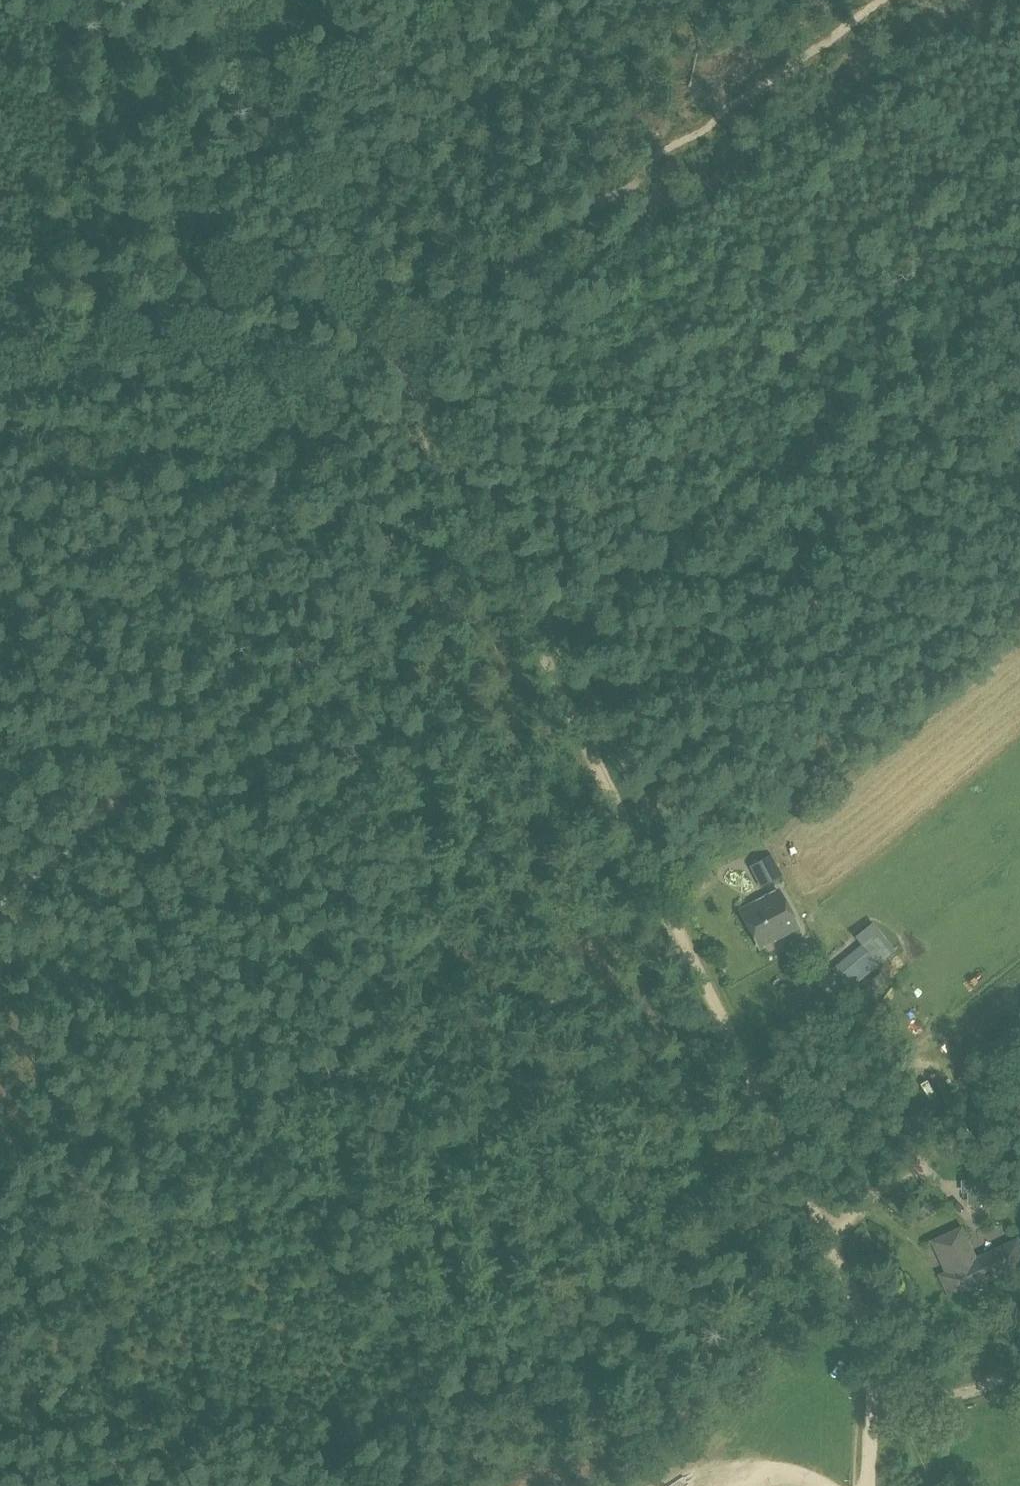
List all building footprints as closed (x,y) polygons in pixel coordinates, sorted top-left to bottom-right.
[(750,865),(762,888),(782,876),(771,854),(750,865)] [(760,944),(798,924),(780,890),(742,910),(760,944)] [(854,936),(860,943),(877,964),(895,949),(873,921),(854,936)] [(877,964),(860,943),(832,966),(849,988),(877,964)] [(887,981),(880,972),(870,981),(876,989),(887,981)] [(951,1297),(1019,1265),(1019,1241),(993,1253),(978,1260),(963,1228),(934,1242),(948,1273),(941,1276),(951,1297)]
